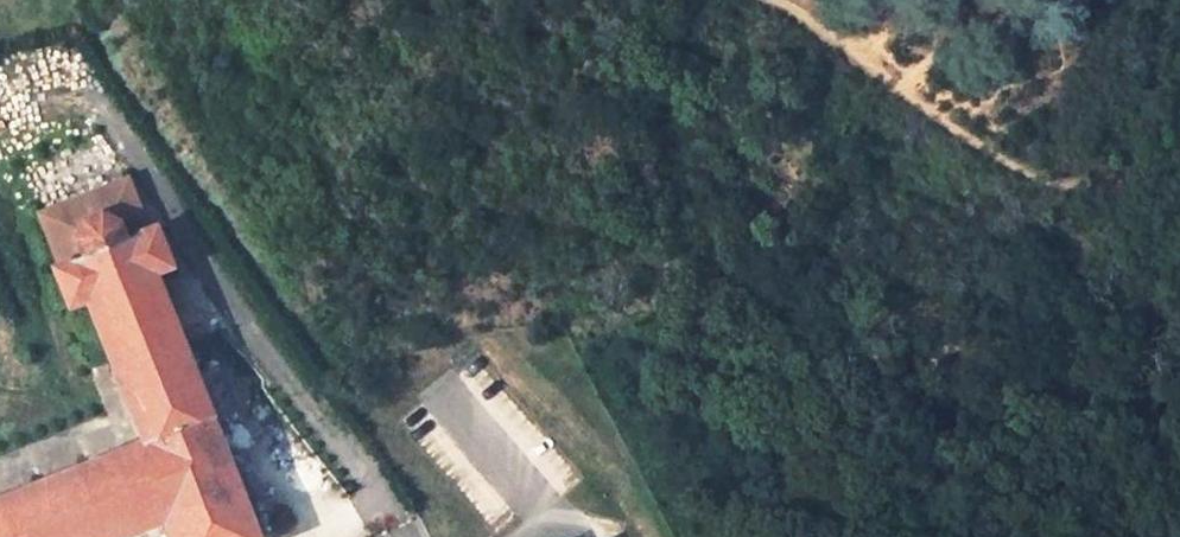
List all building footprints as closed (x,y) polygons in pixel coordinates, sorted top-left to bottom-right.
[(163,522),(168,536),(258,536),(175,325),(156,277),(172,271),(156,229),(148,231),(129,181),(39,215),(60,265),(52,268),(70,311),(86,304),(143,445),(0,501),(0,536),(126,536),(163,522)] [(163,522),(126,536),(168,536),(163,522)]
